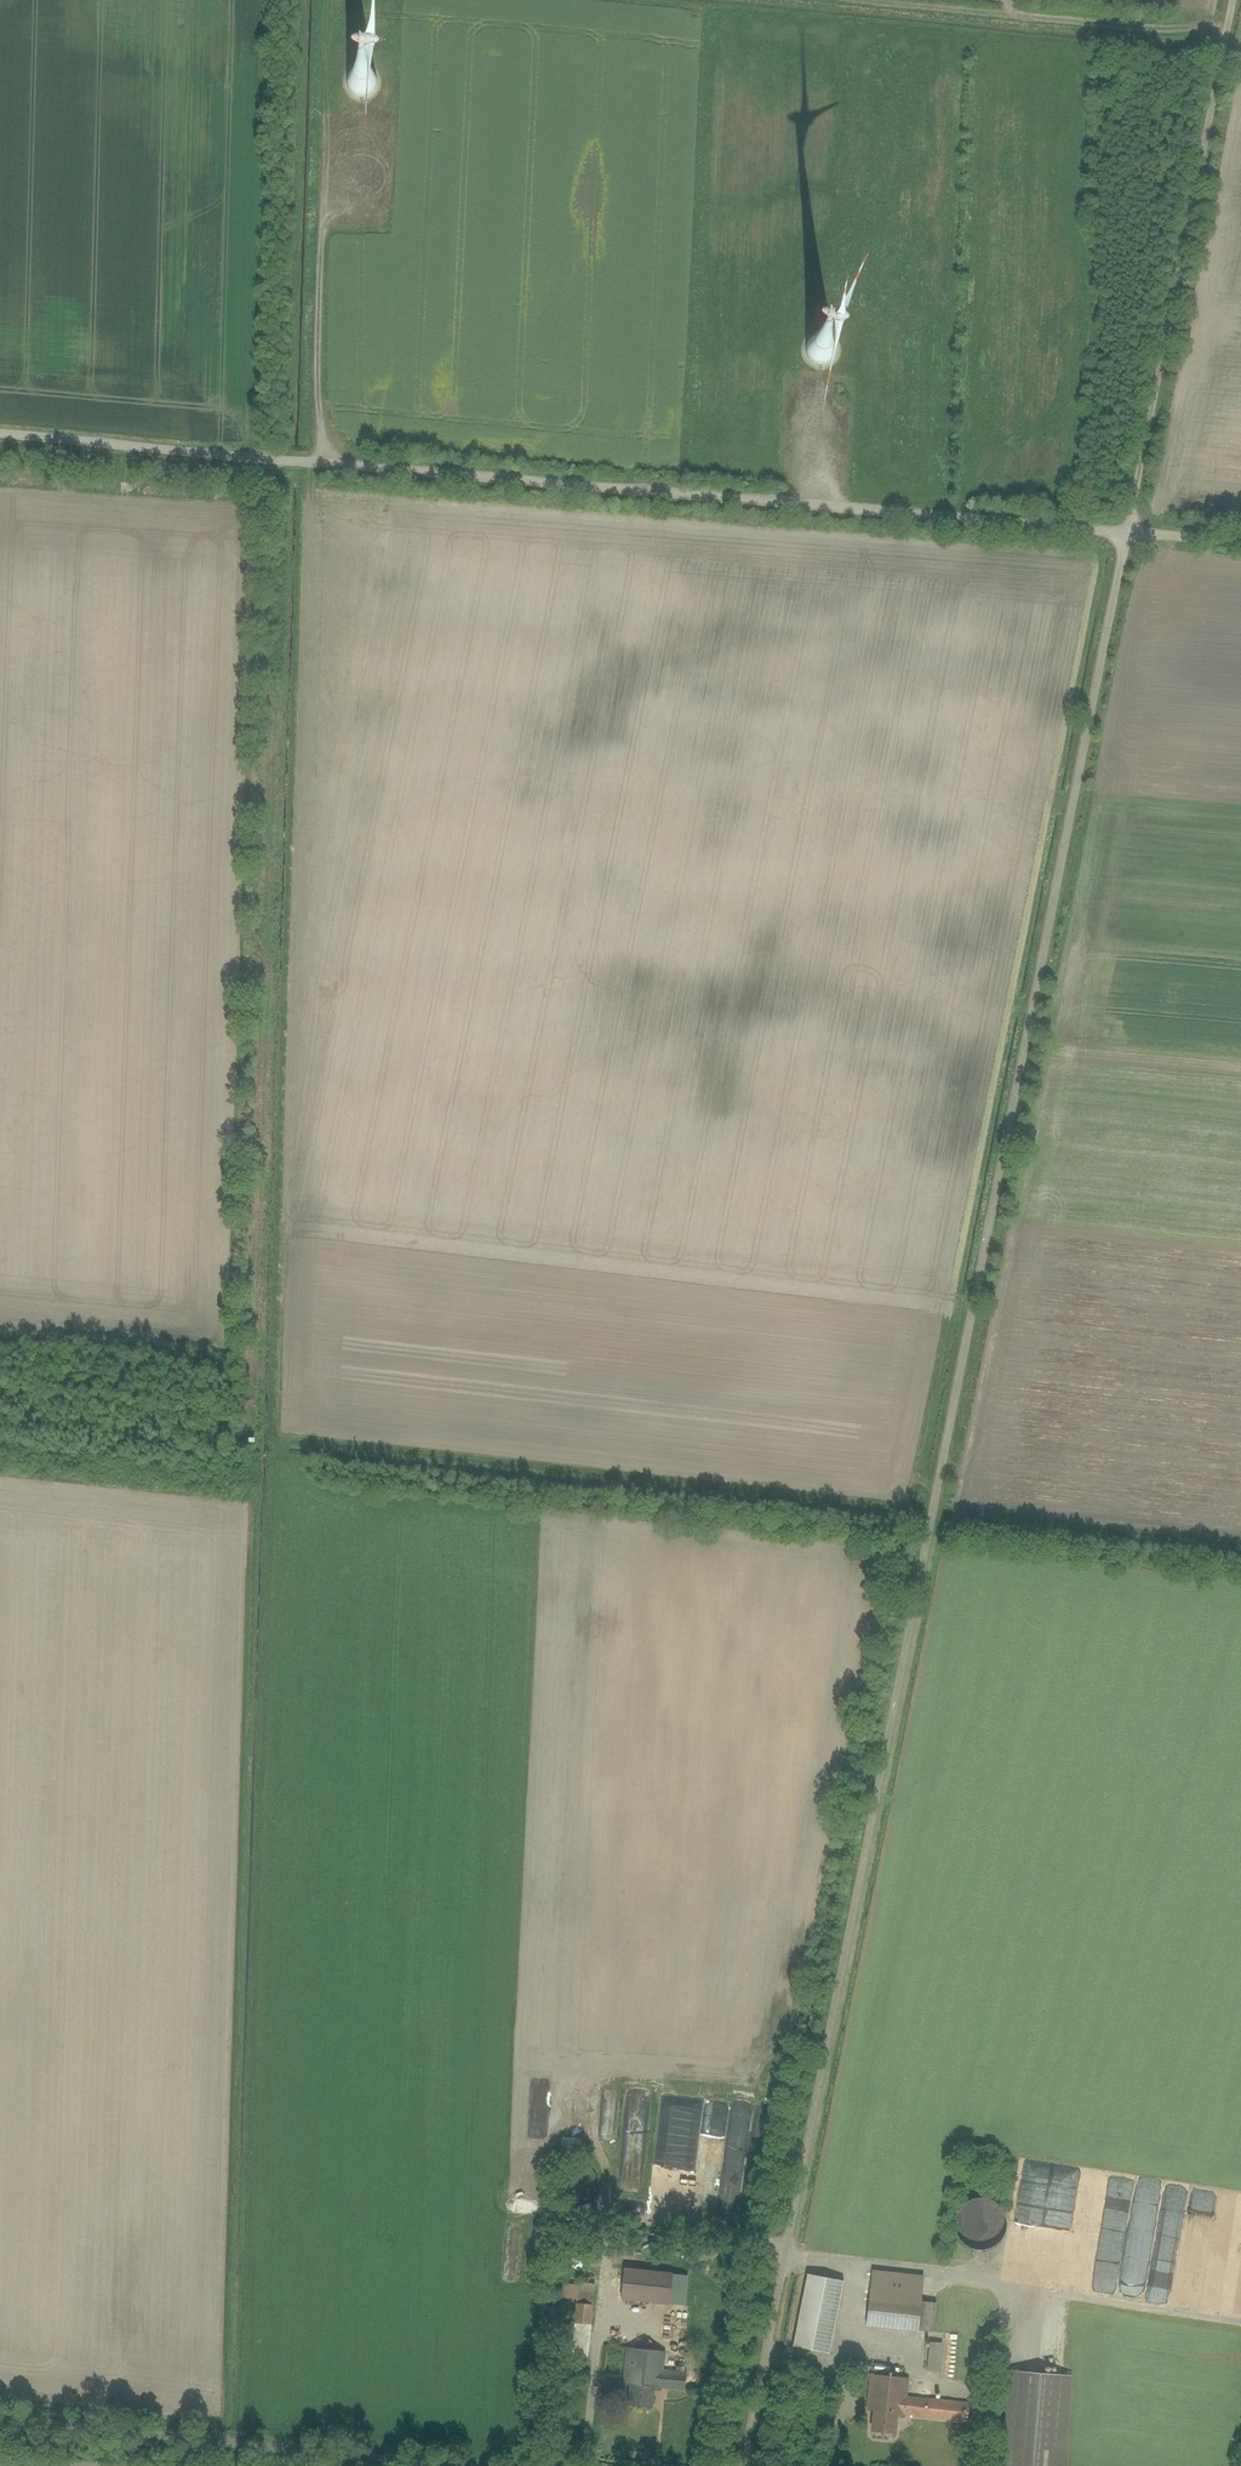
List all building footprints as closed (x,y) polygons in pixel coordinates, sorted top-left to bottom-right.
[(787,412),(787,430),(797,430),(797,412),(787,412)] [(713,2131),(704,2129),(694,2198),(715,2201),(716,2192),(712,2191),(713,2184),(720,2185),(729,2123),(715,2121),(713,2131)] [(557,2186),(558,2193),(562,2198),(567,2203),(573,2205),(580,2205),(587,2204),(593,2200),(597,2194),(599,2187),(599,2179),(596,2172),(591,2167),(584,2164),(577,2163),(570,2165),(564,2168),(560,2173),(557,2180),(557,2186)] [(961,2205),(963,2243),(1002,2241),(1000,2203),(961,2205)] [(674,2270),(624,2265),(621,2297),(686,2304),(689,2273),(674,2271),(674,2270)] [(875,2269),(868,2324),(911,2330),(919,2275),(875,2269)] [(793,2338),(826,2344),(839,2280),(805,2274),(793,2338)] [(575,2297),(575,2301),(594,2303),(596,2282),(579,2281),(578,2286),(566,2285),(565,2296),(575,2297)] [(593,2303),(576,2301),(574,2321),(592,2323),(593,2303)] [(926,2370),(940,2371),(942,2342),(928,2340),(926,2370)] [(665,2349),(626,2346),(623,2382),(629,2382),(627,2402),(654,2405),(655,2389),(662,2389),(662,2387),(685,2389),(686,2369),(664,2367),(665,2349)] [(1007,2374),(996,2462),(1026,2465),(1057,2465),(1068,2382),(1007,2374)] [(909,2380),(875,2376),(869,2432),(903,2436),(909,2380)]
